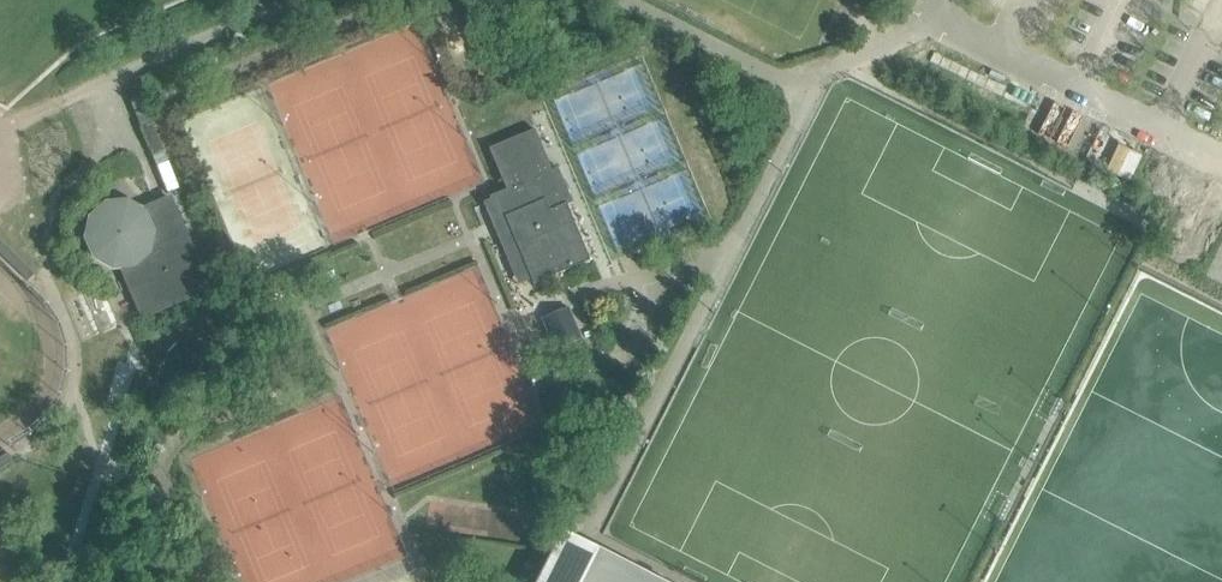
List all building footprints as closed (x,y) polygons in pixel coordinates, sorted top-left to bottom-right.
[(491,201),(504,231),(509,229),(533,285),(590,260),(567,205),(572,204),(557,168),(552,171),(535,129),(489,149),(506,190),(489,197),(491,201)] [(98,254),(114,264),(119,263),(143,317),(209,289),(169,198),(137,212),(126,206),(108,208),(95,220),(91,238),(98,254)] [(549,316),(542,319),(555,350),(562,347),(580,340),(567,309),(549,316)] [(662,576),(659,580),(657,579),(656,578),(654,581),(649,578),(651,575),(649,575),(574,537),(563,532),(553,551),(537,581),(674,581),(662,576)]
